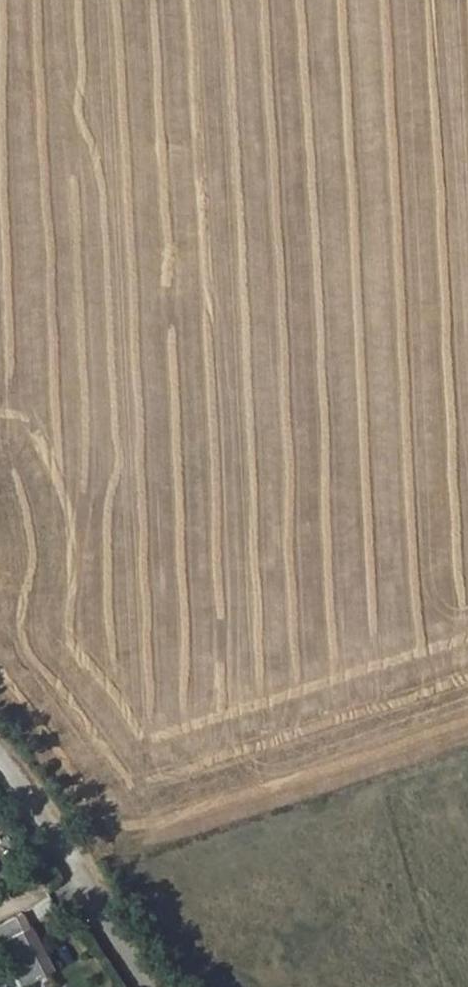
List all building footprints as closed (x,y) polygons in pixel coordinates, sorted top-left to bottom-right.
[(22,985),(54,968),(30,925),(20,931),(12,917),(0,923),(0,945),(22,985)]
